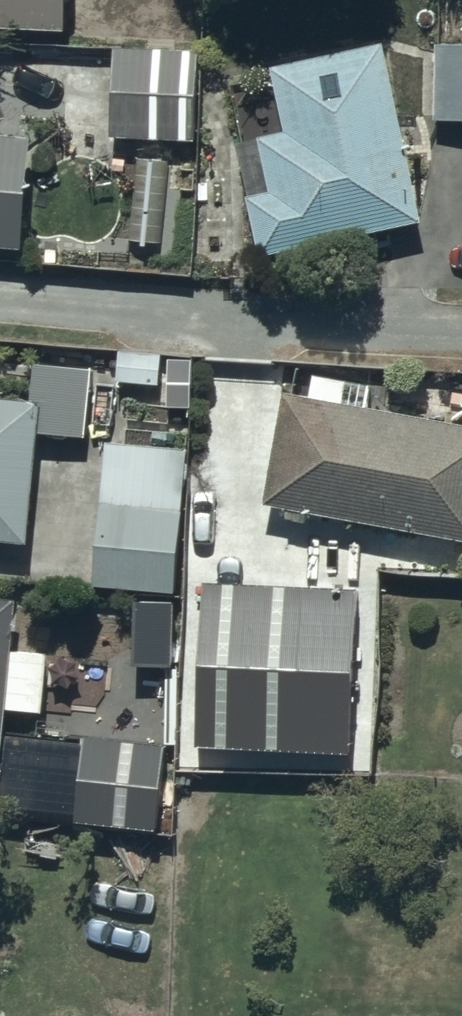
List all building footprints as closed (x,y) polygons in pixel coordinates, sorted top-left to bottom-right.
[(71,32),(73,0),(0,0),(0,28),(71,32)] [(393,40),(275,63),(288,128),(258,134),(269,190),(251,194),(262,254),(428,222),(393,40)] [(439,42),(437,117),(461,118),(461,43),(439,42)] [(199,47),(118,44),(115,137),(197,139),(199,47)] [(0,130),(0,242),(27,244),(37,134),(0,130)] [(289,389),(267,503),(461,541),(461,423),(289,389)] [(0,394),(0,537),(33,540),(46,398),(0,394)] [(188,449),(107,444),(97,589),(177,594),(188,449)] [(6,744),(10,706),(45,709),(51,652),(11,648),(17,597),(0,595),(0,743),(6,744)] [(366,679),(185,667),(179,755),(361,767),(366,679)] [(37,811),(86,813),(85,824),(160,828),(165,746),(116,743),(41,740),(37,811)]
